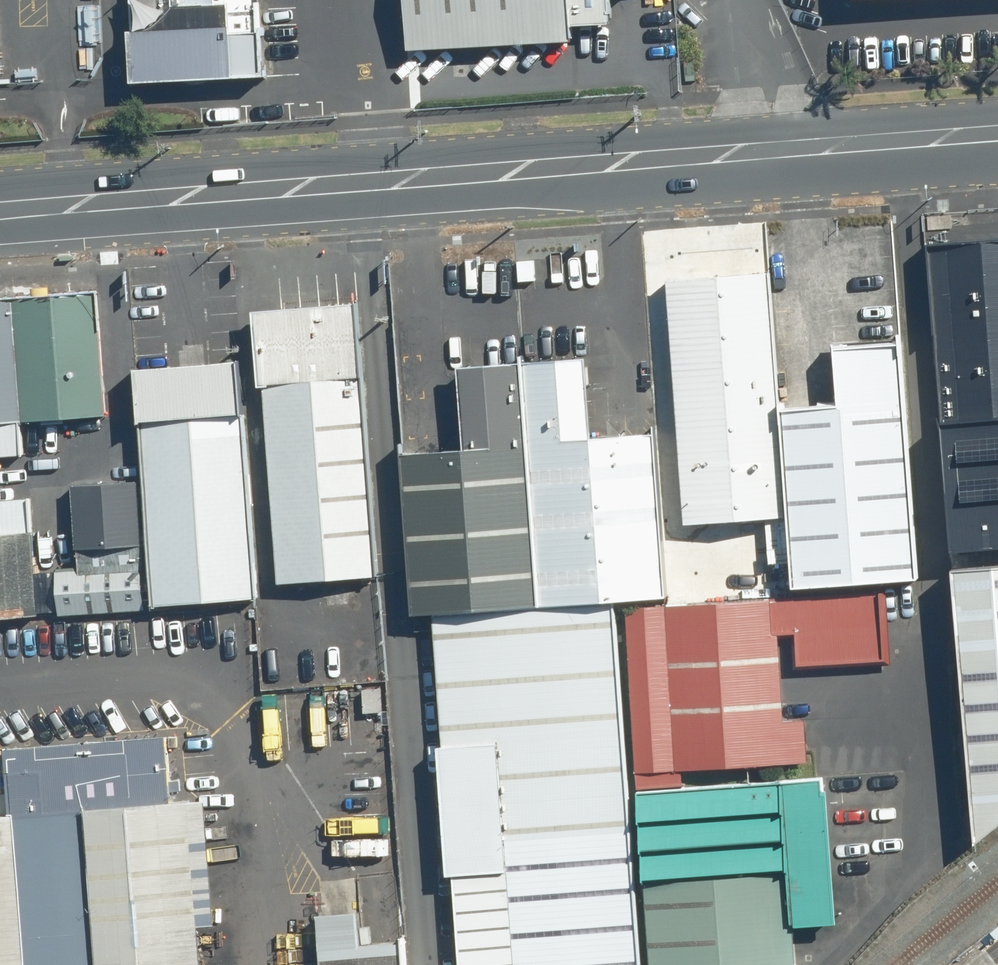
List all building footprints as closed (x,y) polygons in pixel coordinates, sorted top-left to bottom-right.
[(260,0),(128,0),(133,82),(264,74),(260,0)] [(407,48),(571,40),(569,24),(568,0),(405,0),(407,48)] [(569,24),(610,22),(609,0),(568,0),(569,24)] [(919,225),(943,541),(997,537),(997,262),(995,220),(919,225)] [(761,242),(668,249),(688,498),(781,491),(761,242)] [(87,295),(0,302),(0,427),(97,419),(87,295)] [(354,306),(255,315),(279,585),(377,577),(354,306)] [(447,434),(399,438),(411,593),(647,575),(634,420),(576,424),(569,337),(441,347),(447,434)] [(206,340),(120,347),(138,580),(224,573),(206,340)] [(795,584),(916,575),(901,341),(832,345),(836,403),(783,407),(795,584)] [(0,468),(0,598),(18,597),(7,467),(0,468)] [(943,541),(965,825),(997,792),(997,537),(943,541)] [(771,570),(596,584),(610,754),(784,741),(771,570)] [(417,598),(446,964),(627,964),(610,754),(596,584),(417,598)] [(191,881),(215,879),(208,797),(171,800),(163,713),(0,727),(0,964),(198,964),(191,881)] [(624,766),(640,964),(711,964),(710,954),(775,949),(760,755),(624,766)] [(296,905),(301,964),(387,964),(382,898),(296,905)]
